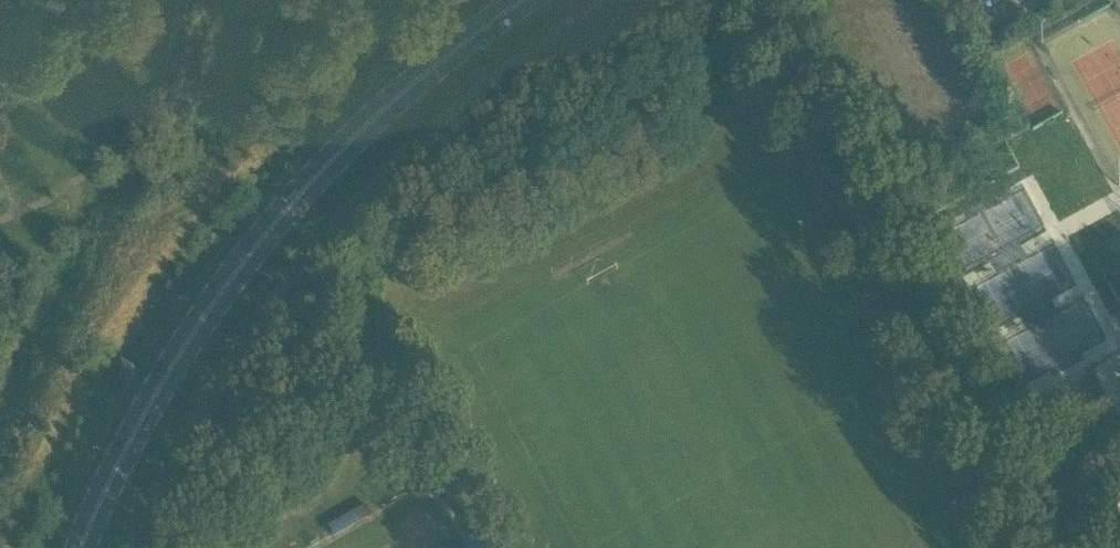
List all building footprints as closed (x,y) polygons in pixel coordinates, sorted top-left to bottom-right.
[(47,4),(58,12),(64,3),(61,0),(50,0),(47,4)] [(1102,274),(1119,306),(1119,265),(1102,274)]
